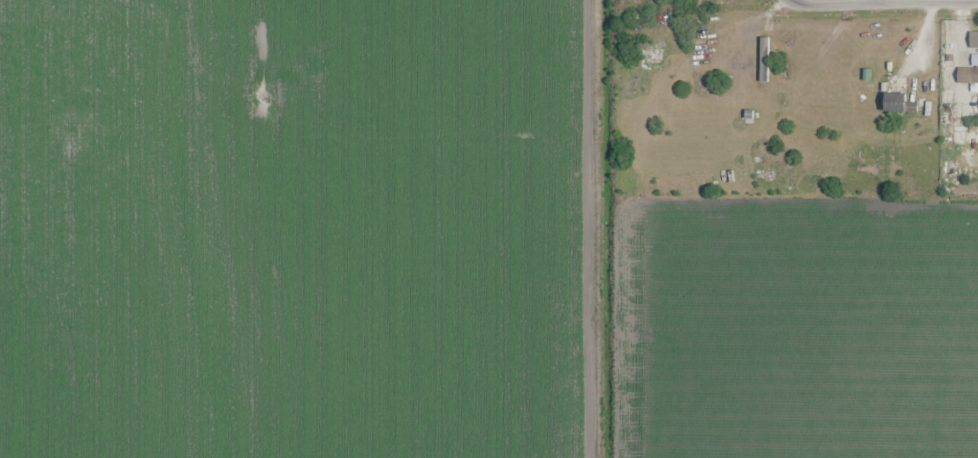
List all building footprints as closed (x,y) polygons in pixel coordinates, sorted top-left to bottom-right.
[(958,68),(958,85),(977,85),(977,68),(958,68)] [(906,112),(906,95),(884,95),(884,112),(906,112)]
